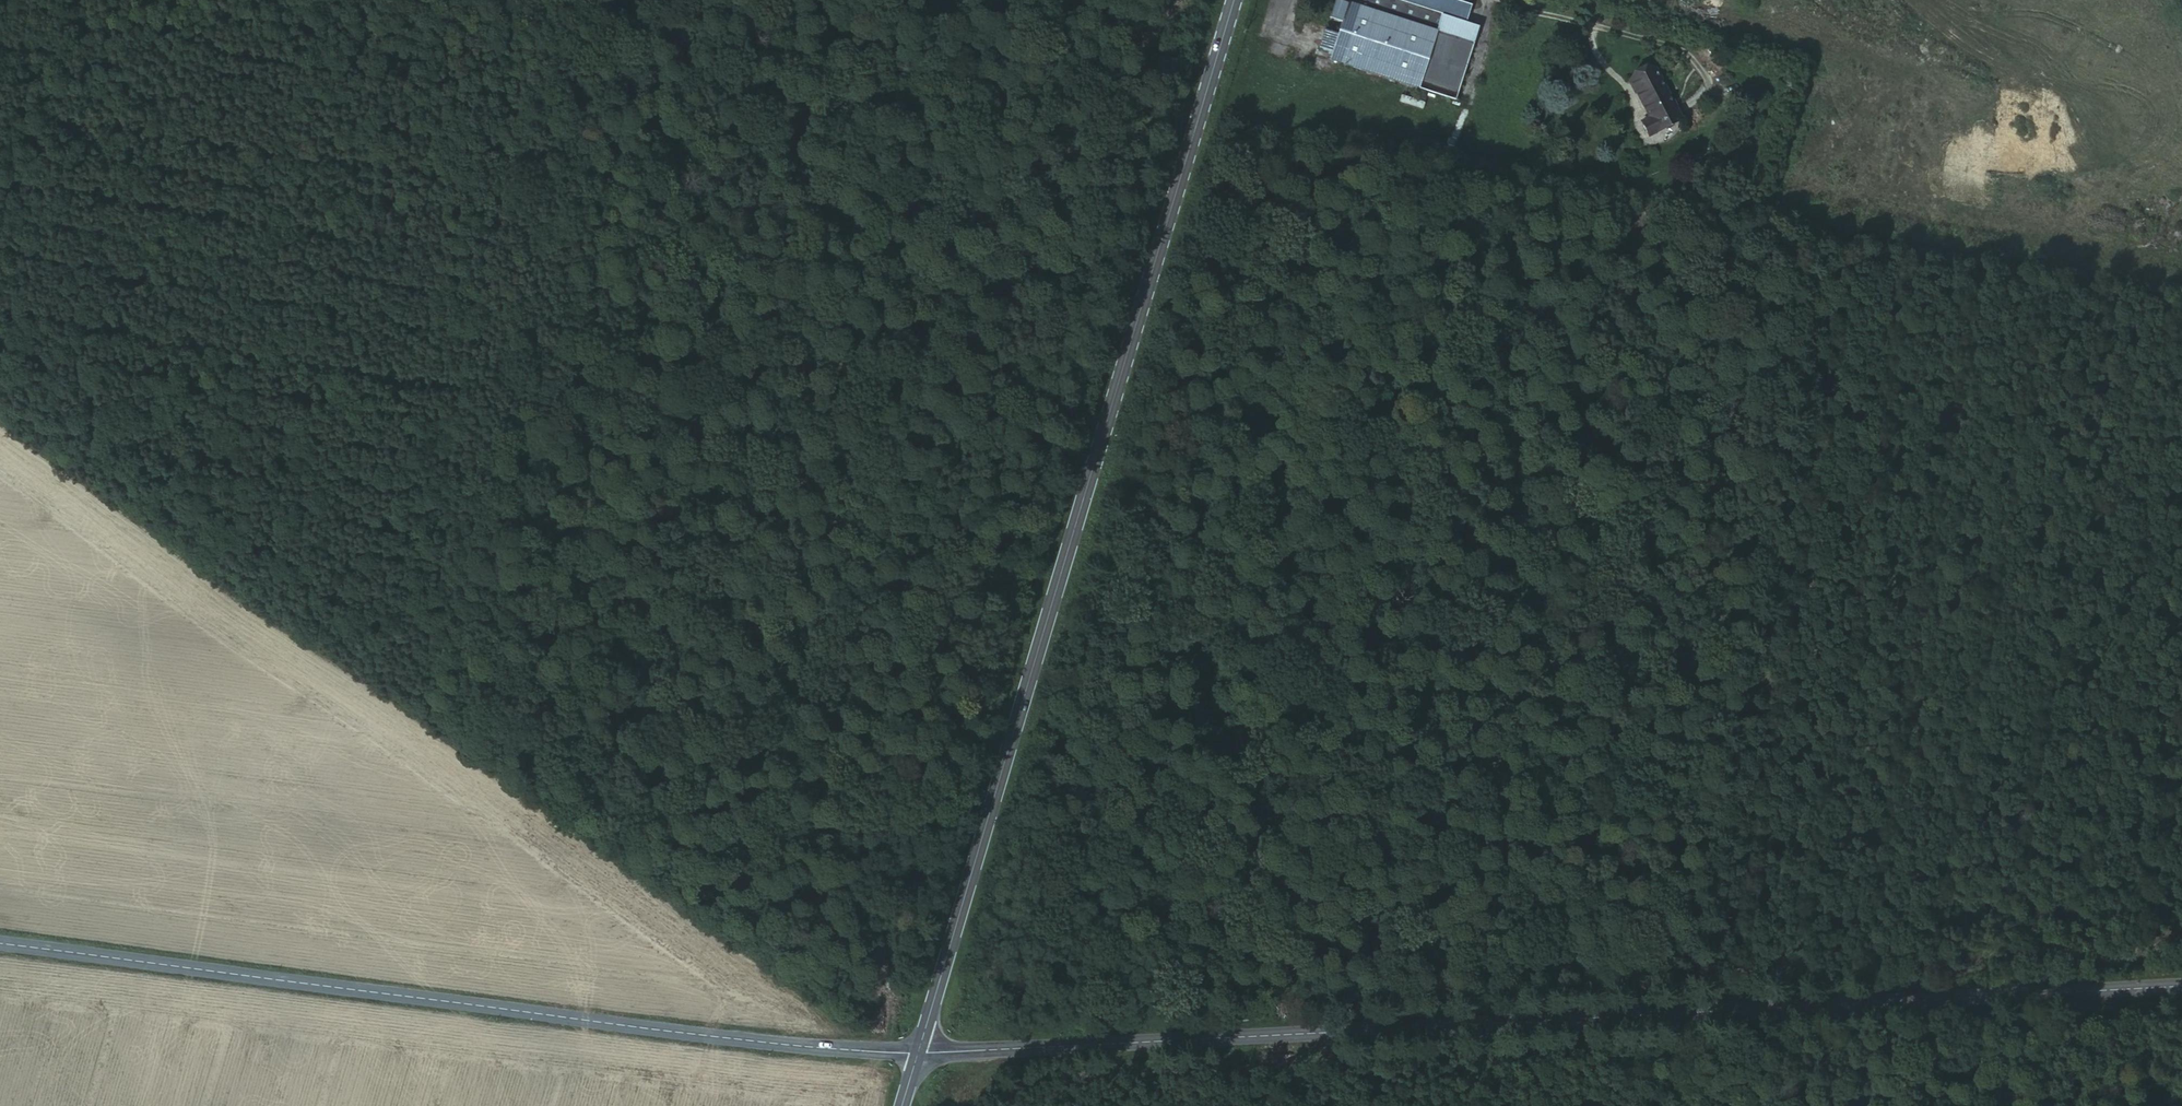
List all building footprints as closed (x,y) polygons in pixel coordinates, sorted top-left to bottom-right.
[(1465,83),(1489,9),(1477,5),(1479,0),(1365,0),(1352,46),(1465,83)] [(1691,110),(1650,62),(1628,79),(1655,112),(1649,117),(1661,132),(1691,110)]
